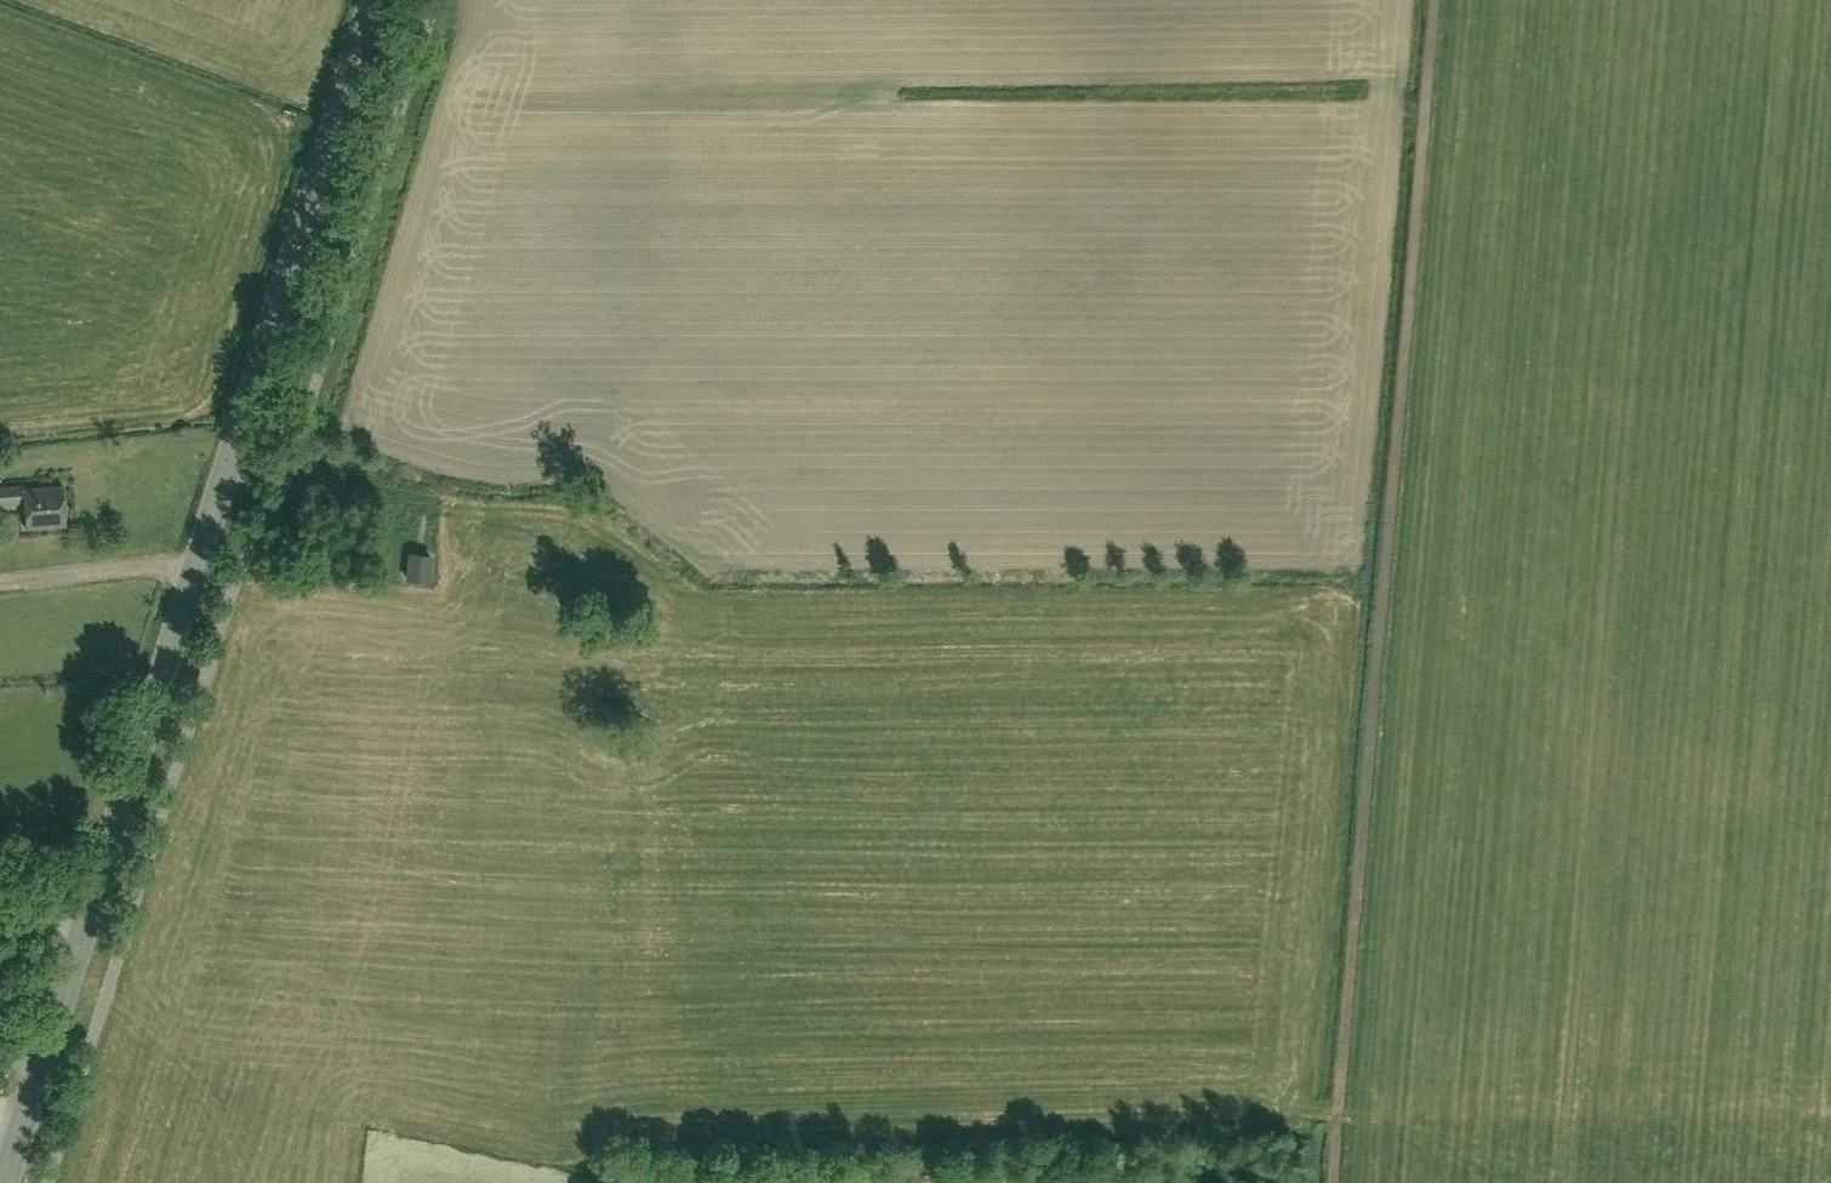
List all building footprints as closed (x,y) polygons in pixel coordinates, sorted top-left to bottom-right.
[(22,486),(0,488),(0,505),(24,503),(26,529),(66,525),(62,485),(22,489),(22,486)] [(428,581),(430,557),(410,555),(407,579),(428,581)]
